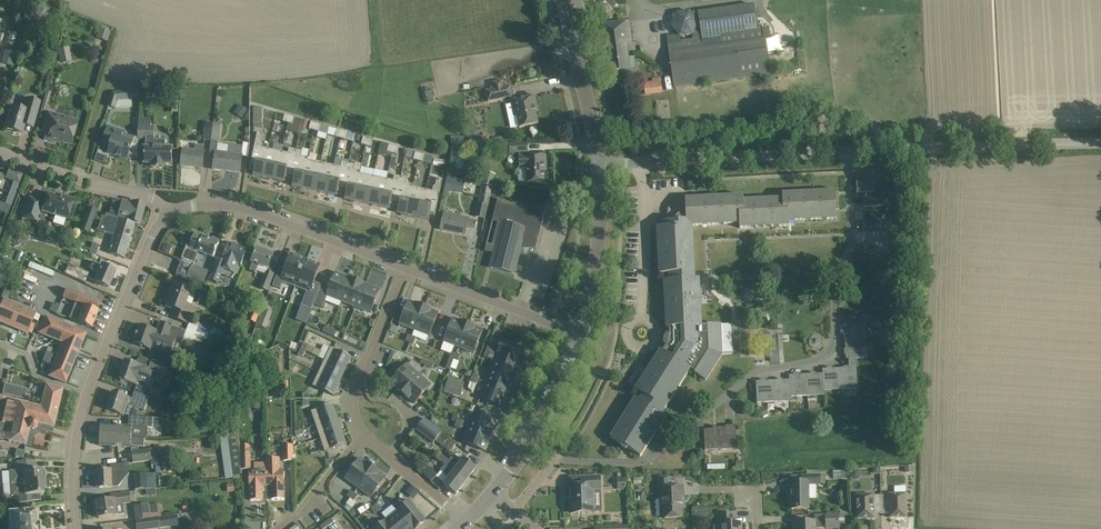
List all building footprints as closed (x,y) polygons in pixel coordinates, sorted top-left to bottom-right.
[(757,29),(754,5),(698,13),(700,30),(695,31),(694,35),(694,39),(702,38),(702,39),(668,44),(674,87),(770,74),(763,28),(757,29)] [(698,22),(690,11),(677,13),(671,26),(680,36),(693,34),(698,22)] [(632,42),(629,22),(603,25),(609,72),(619,71),(619,72),(621,71),(629,70),(625,43),(632,42)] [(112,33),(100,29),(96,38),(108,42),(112,33)] [(10,32),(9,44),(15,45),(17,33),(10,32)] [(14,62),(17,52),(5,48),(2,59),(14,62)] [(57,50),(59,61),(71,59),(69,48),(57,50)] [(512,88),(511,88),(510,86),(503,87),(502,81),(493,83),(494,89),(486,91),(488,102),(513,96),(512,94),(514,94),(512,88)] [(663,92),(662,82),(644,84),(645,94),(663,92)] [(431,88),(425,89),(428,104),(434,102),(433,98),(432,92),(431,88)] [(139,100),(139,90),(133,91),(112,92),(108,107),(116,109),(118,101),(139,100)] [(538,124),(533,96),(511,101),(514,117),(517,116),(519,128),(538,124)] [(40,102),(27,98),(24,110),(11,107),(4,129),(22,134),(25,121),(34,123),(40,102)] [(248,111),(239,105),(234,113),(242,119),(248,111)] [(263,109),(254,109),(254,124),(263,124),(263,109)] [(77,121),(47,113),(42,131),(49,133),(47,140),(60,143),(60,141),(70,144),(77,121)] [(139,118),(139,139),(146,139),(154,139),(154,138),(155,138),(155,126),(151,126),(151,119),(139,118)] [(203,141),(211,142),(214,125),(205,124),(203,141)] [(221,126),(214,125),(211,142),(219,143),(221,126)] [(123,134),(124,132),(108,127),(106,134),(103,144),(111,147),(108,154),(127,160),(134,137),(123,134)] [(268,149),(261,148),(263,143),(261,142),(263,134),(257,133),(250,170),(251,169),(254,170),(253,175),(262,177),(268,149)] [(487,133),(481,136),(484,144),(490,141),(487,133)] [(481,145),(481,135),(467,135),(467,145),(481,145)] [(145,148),(145,163),(153,163),(153,168),(163,169),(163,164),(172,164),(172,148),(164,148),(164,140),(154,140),(154,139),(146,139),(146,148),(145,148)] [(528,157),(527,144),(516,144),(510,145),(510,153),(519,152),(520,167),(526,167),(527,183),(533,183),(544,182),(544,167),(546,167),(546,156),(528,157)] [(204,146),(196,145),(195,151),(183,150),(183,154),(181,165),(202,168),(204,157),(204,152),(203,152),(204,146)] [(238,146),(230,145),(229,154),(216,152),(215,158),(213,169),(240,173),(241,162),(242,156),(237,155),(238,146)] [(282,152),(268,149),(262,177),(276,180),(282,152)] [(296,150),(289,149),(288,154),(282,152),(276,180),(285,182),(286,177),(290,178),(293,165),(296,150)] [(308,158),(307,158),(301,156),(302,154),(302,151),(296,150),(293,165),(290,178),(294,179),(293,186),(301,188),(302,188),(308,158)] [(321,163),(308,160),(308,158),(302,188),(315,191),(321,163)] [(348,164),(342,162),(341,167),(334,166),(328,193),(337,195),(338,190),(342,191),(348,164)] [(334,166),(321,163),(315,191),(328,193),(334,166)] [(361,171),(360,171),(354,170),(355,165),(348,164),(342,191),(347,192),(345,199),(354,201),(361,171)] [(22,175),(8,170),(5,178),(19,183),(22,175)] [(373,176),(361,174),(361,171),(354,201),(367,204),(373,176)] [(496,175),(485,172),(481,184),(492,187),(496,175)] [(381,207),(387,179),(373,176),(367,204),(381,207)] [(381,207),(390,209),(391,204),(395,205),(401,177),(394,176),(394,178),(393,181),(387,179),(381,207)] [(413,185),(406,183),(407,179),(401,177),(395,205),(399,206),(398,213),(407,215),(413,185)] [(448,177),(447,191),(466,192),(467,178),(448,177)] [(420,218),(429,220),(430,215),(433,215),(434,215),(434,216),(442,179),(439,179),(437,178),(435,187),(434,186),(433,191),(426,190),(420,218)] [(874,190),(873,181),(856,182),(857,195),(862,194),(862,208),(883,207),(882,190),(874,190)] [(420,218),(426,190),(413,187),(414,185),(413,185),(407,215),(420,218)] [(491,189),(482,187),(478,204),(477,204),(475,217),(485,219),(491,189)] [(674,206),(670,210),(673,213),(674,221),(672,222),(672,227),(673,227),(673,231),(677,231),(677,227),(692,226),(739,224),(740,229),(750,228),(750,225),(771,224),(771,227),(773,227),(773,224),(779,224),(779,227),(789,226),(789,218),(794,218),(795,221),(805,221),(805,218),(810,217),(811,221),(821,220),(821,217),(826,217),(827,220),(837,219),(836,210),(839,210),(838,191),(782,194),(782,199),(744,200),(743,196),(685,198),(685,202),(674,203),(674,205),(674,206)] [(57,197),(48,194),(45,203),(29,198),(26,208),(22,219),(36,223),(40,211),(42,212),(67,220),(74,199),(58,194),(57,197)] [(117,205),(112,204),(109,216),(140,224),(144,205),(132,202),(132,204),(118,200),(117,205)] [(487,244),(485,252),(491,253),(491,251),(495,252),(491,268),(514,274),(517,260),(518,257),(522,241),(524,242),(523,246),(529,247),(535,249),(536,249),(541,226),(542,224),(545,212),(512,203),(512,204),(510,203),(498,200),(493,221),(498,222),(492,245),(487,244)] [(0,202),(0,212),(7,215),(11,207),(0,202)] [(88,207),(79,231),(88,234),(97,211),(88,207)] [(695,273),(692,226),(677,227),(677,231),(673,231),(673,227),(672,227),(672,222),(674,221),(673,213),(670,210),(668,210),(668,227),(657,227),(659,274),(665,274),(666,281),(664,281),(666,328),(669,328),(669,336),(667,345),(663,351),(661,350),(635,390),(644,395),(640,401),(635,398),(610,438),(623,446),(621,448),(626,451),(628,449),(640,457),(665,417),(661,414),(664,409),(665,409),(690,370),(695,372),(694,373),(706,380),(722,355),(722,354),(721,324),(707,324),(707,325),(702,326),(699,279),(694,279),(694,273),(695,273)] [(468,219),(444,214),(443,219),(441,230),(465,235),(467,227),(475,229),(477,222),(468,220),(468,219)] [(118,220),(108,216),(102,218),(101,222),(107,224),(104,233),(113,236),(108,253),(124,258),(134,224),(124,220),(118,219),(118,220)] [(194,234),(189,247),(187,246),(182,259),(194,264),(199,251),(214,257),(219,244),(218,243),(219,241),(212,238),(212,241),(203,237),(194,234)] [(96,244),(92,243),(89,253),(95,255),(97,248),(96,244)] [(238,245),(232,243),(231,246),(229,245),(223,259),(223,261),(217,259),(216,258),(208,279),(217,283),(221,274),(232,279),(235,274),(237,274),(240,267),(242,262),(246,252),(238,248),(238,245)] [(161,251),(169,253),(171,248),(163,245),(161,251)] [(273,255),(257,249),(253,259),(252,262),(253,262),(249,271),(256,273),(259,265),(268,268),(269,266),(273,255)] [(538,265),(539,252),(526,251),(525,264),(538,265)] [(295,287),(306,261),(291,255),(285,270),(280,269),(281,268),(280,268),(273,286),(280,289),(283,283),(295,287)] [(306,261),(295,287),(307,292),(301,305),(312,309),(322,284),(321,284),(321,285),(314,282),(320,267),(306,261)] [(101,266),(93,263),(90,270),(98,274),(95,282),(108,287),(115,271),(104,267),(102,266),(101,266)] [(89,274),(68,264),(63,274),(84,284),(89,274)] [(188,277),(177,273),(176,277),(202,287),(208,272),(192,266),(188,277)] [(274,275),(265,271),(259,288),(268,292),(274,275)] [(351,278),(336,272),(327,296),(342,302),(351,278)] [(342,302),(356,307),(365,284),(351,278),(342,302)] [(193,290),(175,283),(166,306),(175,309),(172,317),(189,324),(195,307),(188,304),(193,290)] [(356,307),(370,313),(380,290),(365,284),(356,307)] [(89,298),(66,289),(62,297),(75,302),(70,316),(69,319),(91,328),(98,311),(96,310),(100,302),(89,298)] [(21,307),(4,300),(0,309),(0,322),(13,327),(21,307)] [(414,331),(423,307),(409,302),(400,325),(414,331)] [(13,327),(27,333),(27,332),(31,334),(35,326),(31,324),(36,313),(21,307),(13,327)] [(429,337),(438,313),(423,307),(414,331),(429,337)] [(256,325),(262,328),(269,311),(263,308),(256,325)] [(256,324),(260,313),(250,309),(246,320),(256,324)] [(40,332),(39,333),(59,342),(66,326),(40,315),(37,322),(38,322),(35,330),(40,332)] [(459,348),(468,325),(453,319),(444,342),(459,348)] [(171,325),(160,322),(157,332),(140,325),(133,344),(151,350),(152,346),(171,353),(176,340),(182,342),(186,331),(171,325)] [(200,324),(197,332),(209,337),(227,343),(230,334),(222,331),(224,327),(214,324),(212,328),(200,324)] [(844,325),(845,342),(866,341),(866,324),(844,325)] [(474,354),(483,330),(468,325),(459,348),(474,354)] [(59,342),(62,343),(79,350),(86,334),(66,326),(59,342)] [(392,326),(390,332),(396,335),(398,328),(392,326)] [(526,349),(525,349),(503,340),(497,355),(520,365),(526,349)] [(866,341),(845,342),(846,359),(848,359),(856,359),(867,358),(866,341)] [(71,369),(79,350),(62,343),(57,357),(50,354),(52,349),(48,347),(44,357),(71,369)] [(331,348),(325,360),(346,370),(352,357),(331,348)] [(450,370),(454,360),(456,354),(452,352),(446,368),(450,370)] [(515,379),(520,365),(497,355),(491,369),(515,379)] [(71,369),(44,357),(42,362),(53,366),(48,376),(65,383),(71,369)] [(849,368),(840,369),(841,390),(857,389),(856,359),(848,359),(849,368)] [(325,360),(319,373),(339,383),(346,370),(325,360)] [(169,366),(152,361),(149,369),(125,361),(119,379),(130,382),(133,383),(137,385),(138,382),(148,386),(153,371),(166,375),(169,366)] [(403,393),(419,374),(406,364),(390,383),(403,393)] [(509,393),(515,379),(491,369),(486,384),(509,393)] [(822,374),(824,390),(841,390),(840,369),(822,369),(822,374)] [(319,373),(313,386),(333,396),(339,383),(319,373)] [(415,403),(431,384),(419,374),(403,393),(415,403)] [(824,390),(822,374),(806,375),(807,396),(824,395),(824,390)] [(789,380),(791,397),(807,396),(806,375),(789,376),(789,380)] [(444,391),(457,396),(462,383),(449,378),(444,391)] [(791,397),(789,380),(773,381),(774,402),(791,401),(791,397)] [(774,402),(773,381),(756,382),(757,403),(774,402)] [(486,384),(480,398),(503,408),(509,393),(486,384)] [(12,385),(9,396),(18,398),(21,387),(12,385)] [(62,390),(46,386),(41,407),(18,402),(10,400),(9,402),(7,401),(2,423),(0,423),(0,436),(1,436),(0,439),(9,441),(8,442),(25,446),(27,436),(32,437),(34,433),(37,431),(41,432),(43,425),(53,428),(62,390)] [(263,401),(262,391),(254,392),(254,401),(263,401)] [(150,397),(135,392),(132,400),(126,398),(126,397),(113,393),(108,409),(118,413),(120,413),(121,413),(129,416),(132,406),(145,411),(150,397)] [(175,392),(168,399),(173,404),(180,397),(175,392)] [(333,404),(311,412),(316,425),(337,417),(333,404)] [(492,437),(498,423),(475,413),(468,427),(492,437)] [(119,438),(119,437),(144,439),(146,439),(147,439),(147,427),(153,427),(153,418),(129,416),(128,427),(101,425),(100,434),(117,435),(116,438),(119,438)] [(316,425),(320,439),(342,431),(337,417),(316,425)] [(442,432),(425,418),(416,430),(433,443),(435,441),(449,452),(456,443),(442,432)] [(486,452),(492,437),(468,427),(462,442),(486,452)] [(726,428),(716,428),(717,429),(704,430),(705,451),(706,451),(706,449),(720,448),(720,450),(738,449),(737,437),(726,438),(726,428)] [(409,437),(412,439),(417,433),(414,430),(409,437)] [(320,439),(325,452),(347,445),(342,431),(320,439)] [(117,435),(100,434),(100,446),(131,448),(131,446),(144,447),(144,439),(119,437),(119,438),(116,438),(117,435)] [(249,469),(250,468),(250,446),(241,446),(242,470),(249,469)] [(293,462),(292,446),(283,446),(283,462),(293,462)] [(17,449),(15,456),(22,458),(24,451),(17,449)] [(151,461),(150,449),(132,451),(133,463),(151,461)] [(446,466),(453,471),(466,481),(476,468),(467,461),(464,458),(458,465),(451,459),(450,461),(439,453),(436,458),(440,461),(445,465),(446,466)] [(280,458),(266,459),(266,463),(266,469),(267,499),(268,499),(272,499),(272,500),(282,499),(284,499),(284,485),(284,474),(284,471),(280,471),(280,458)] [(358,489),(373,468),(360,459),(345,479),(358,489)] [(9,471),(10,484),(46,482),(46,476),(42,476),(42,470),(35,470),(34,460),(33,460),(16,462),(17,470),(9,471)] [(254,472),(249,472),(249,476),(250,487),(251,501),(263,500),(263,499),(267,499),(266,469),(266,463),(254,463),(254,472)] [(98,472),(98,479),(96,479),(96,487),(99,487),(99,488),(110,488),(112,487),(119,487),(122,484),(121,464),(111,465),(111,471),(110,471),(98,472)] [(453,471),(446,466),(445,465),(440,471),(448,478),(443,485),(447,488),(456,494),(466,481),(453,471)] [(438,476),(428,466),(422,472),(423,473),(431,482),(438,476)] [(371,498),(385,478),(373,468),(358,489),(371,498)] [(156,489),(156,473),(135,474),(135,490),(155,489),(156,489)] [(820,476),(820,475),(813,476),(802,476),(802,482),(789,483),(790,509),(801,509),(809,509),(809,485),(825,485),(825,476),(820,476)] [(171,485),(171,476),(158,477),(159,486),(171,485)] [(601,491),(600,476),(581,477),(581,485),(570,486),(571,514),(582,513),(591,513),(591,503),(594,502),(593,492),(601,491)] [(669,487),(669,477),(657,478),(657,488),(660,488),(660,498),(664,498),(665,518),(671,518),(682,518),(681,497),(683,497),(683,498),(684,498),(683,486),(669,487)] [(46,482),(18,483),(10,484),(11,497),(19,496),(19,503),(40,501),(40,494),(43,494),(43,487),(46,487),(46,482)] [(414,498),(419,492),(412,486),(407,492),(414,498)] [(881,495),(882,514),(889,514),(889,518),(907,518),(906,506),(906,494),(906,486),(895,487),(895,494),(889,494),(889,495),(881,495)] [(131,502),(130,493),(122,494),(111,495),(112,500),(97,502),(98,510),(95,511),(96,517),(99,516),(99,518),(110,517),(117,516),(116,505),(123,504),(131,502)] [(882,514),(881,495),(873,495),(856,495),(857,508),(857,519),(874,518),(874,514),(882,514)] [(425,521),(426,521),(410,501),(398,511),(412,528),(416,528),(425,522),(425,521)] [(136,520),(151,518),(150,509),(149,505),(134,507),(136,520)] [(160,508),(150,509),(151,518),(160,517),(161,517),(160,508)] [(32,510),(28,510),(29,512),(8,514),(9,528),(38,528),(38,526),(36,512),(32,512),(32,510)] [(398,511),(386,521),(392,528),(412,528),(398,511)] [(839,528),(844,528),(844,514),(840,514),(826,515),(826,528),(839,528)] [(734,515),(718,516),(718,524),(723,524),(724,528),(741,528),(741,523),(735,523),(734,515)] [(136,520),(137,528),(158,528),(161,528),(160,517),(151,518),(136,520)] [(375,528),(392,528),(386,521),(375,528)]
